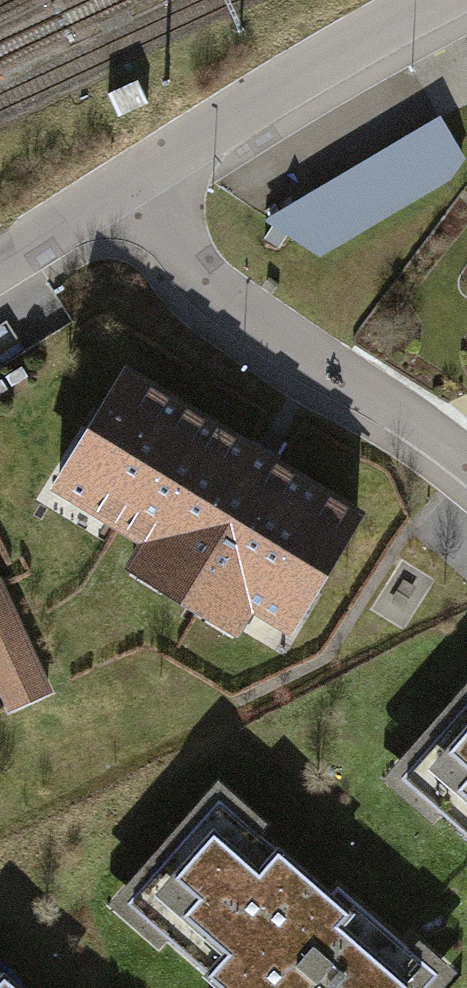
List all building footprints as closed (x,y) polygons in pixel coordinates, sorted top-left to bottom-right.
[(441,121),(272,219),(320,255),(448,178),(463,164),(441,121)] [(362,520),(118,376),(51,490),(144,545),(126,576),(231,638),(245,615),(289,641),(362,520)] [(0,582),(0,686),(11,710),(50,693),(1,582),(0,582)] [(404,784),(466,839),(466,713),(404,784)] [(431,975),(229,798),(132,908),(223,987),(420,987),(431,975)] [(0,960),(0,987),(33,987),(0,960)]
